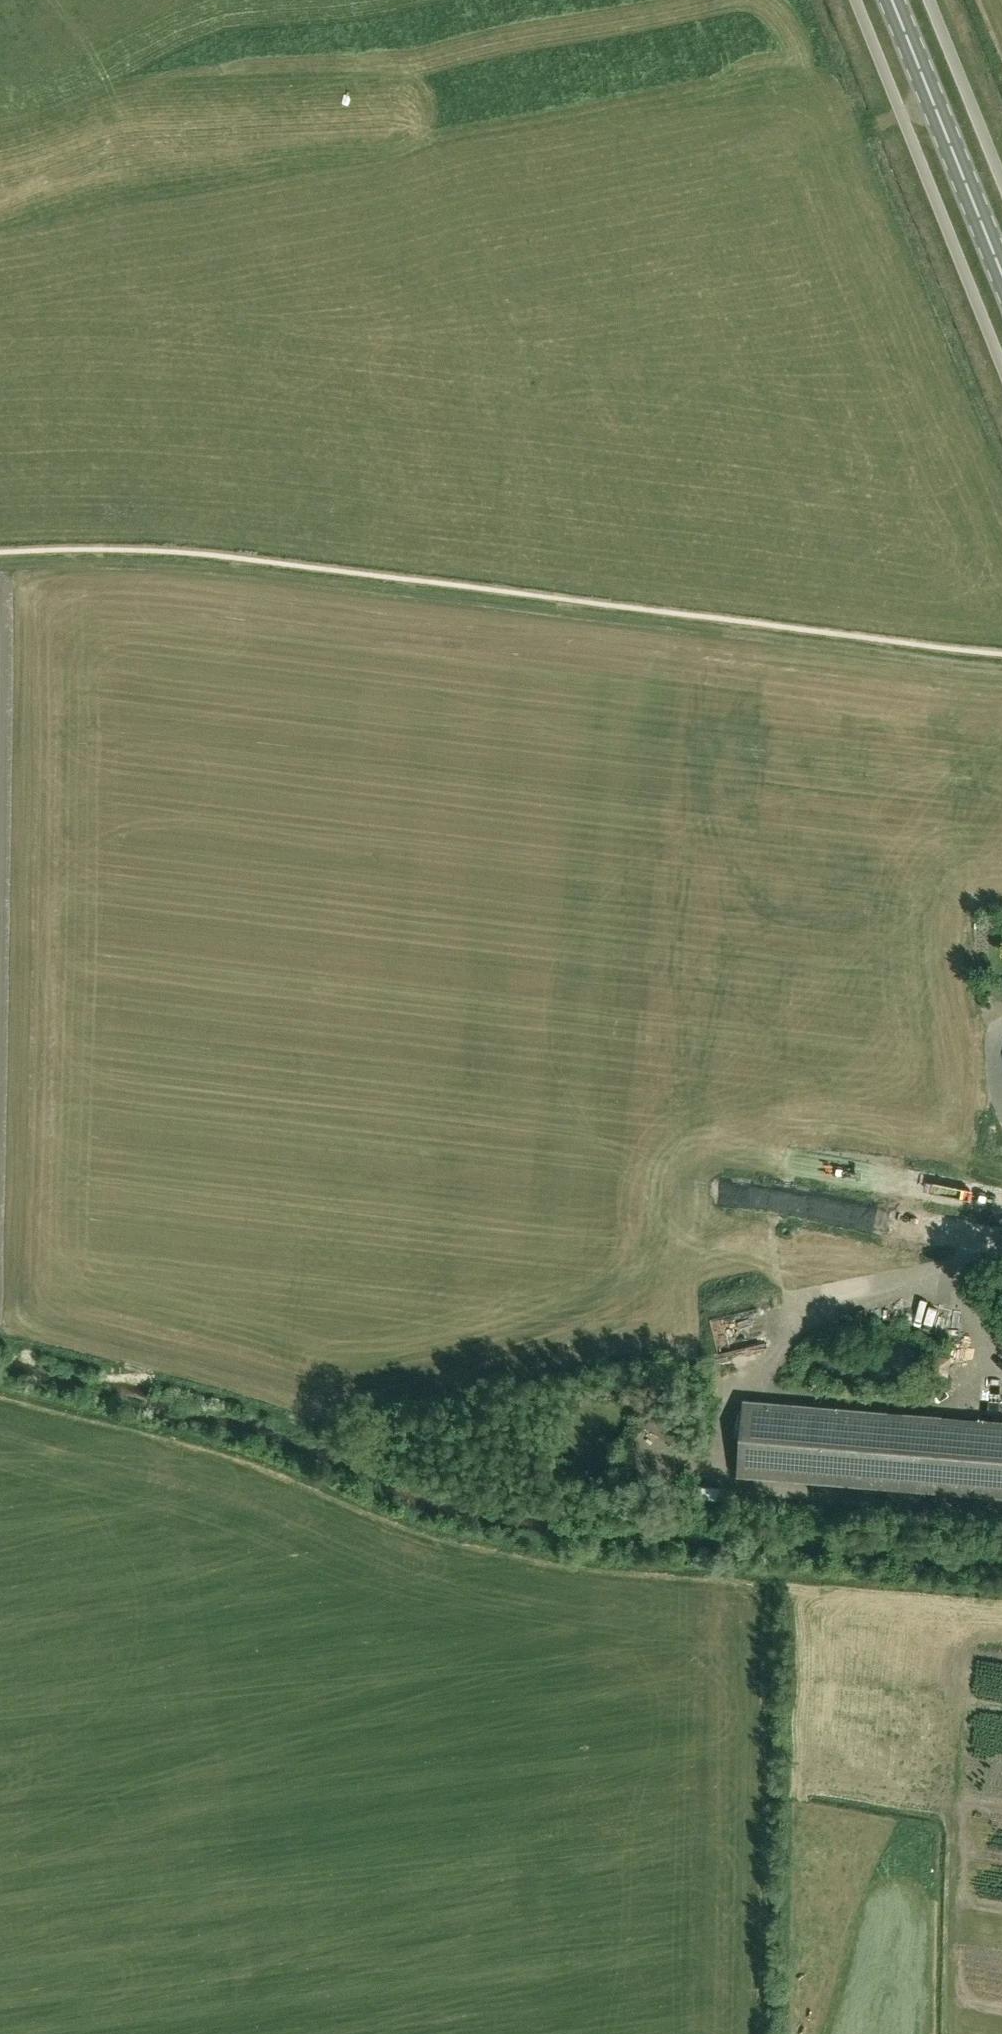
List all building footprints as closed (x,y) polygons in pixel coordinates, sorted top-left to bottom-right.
[(727,1335),(771,1325),(765,1299),(721,1309),(727,1335)] [(746,1400),(739,1464),(738,1477),(1001,1498),(1001,1421),(746,1400)]
